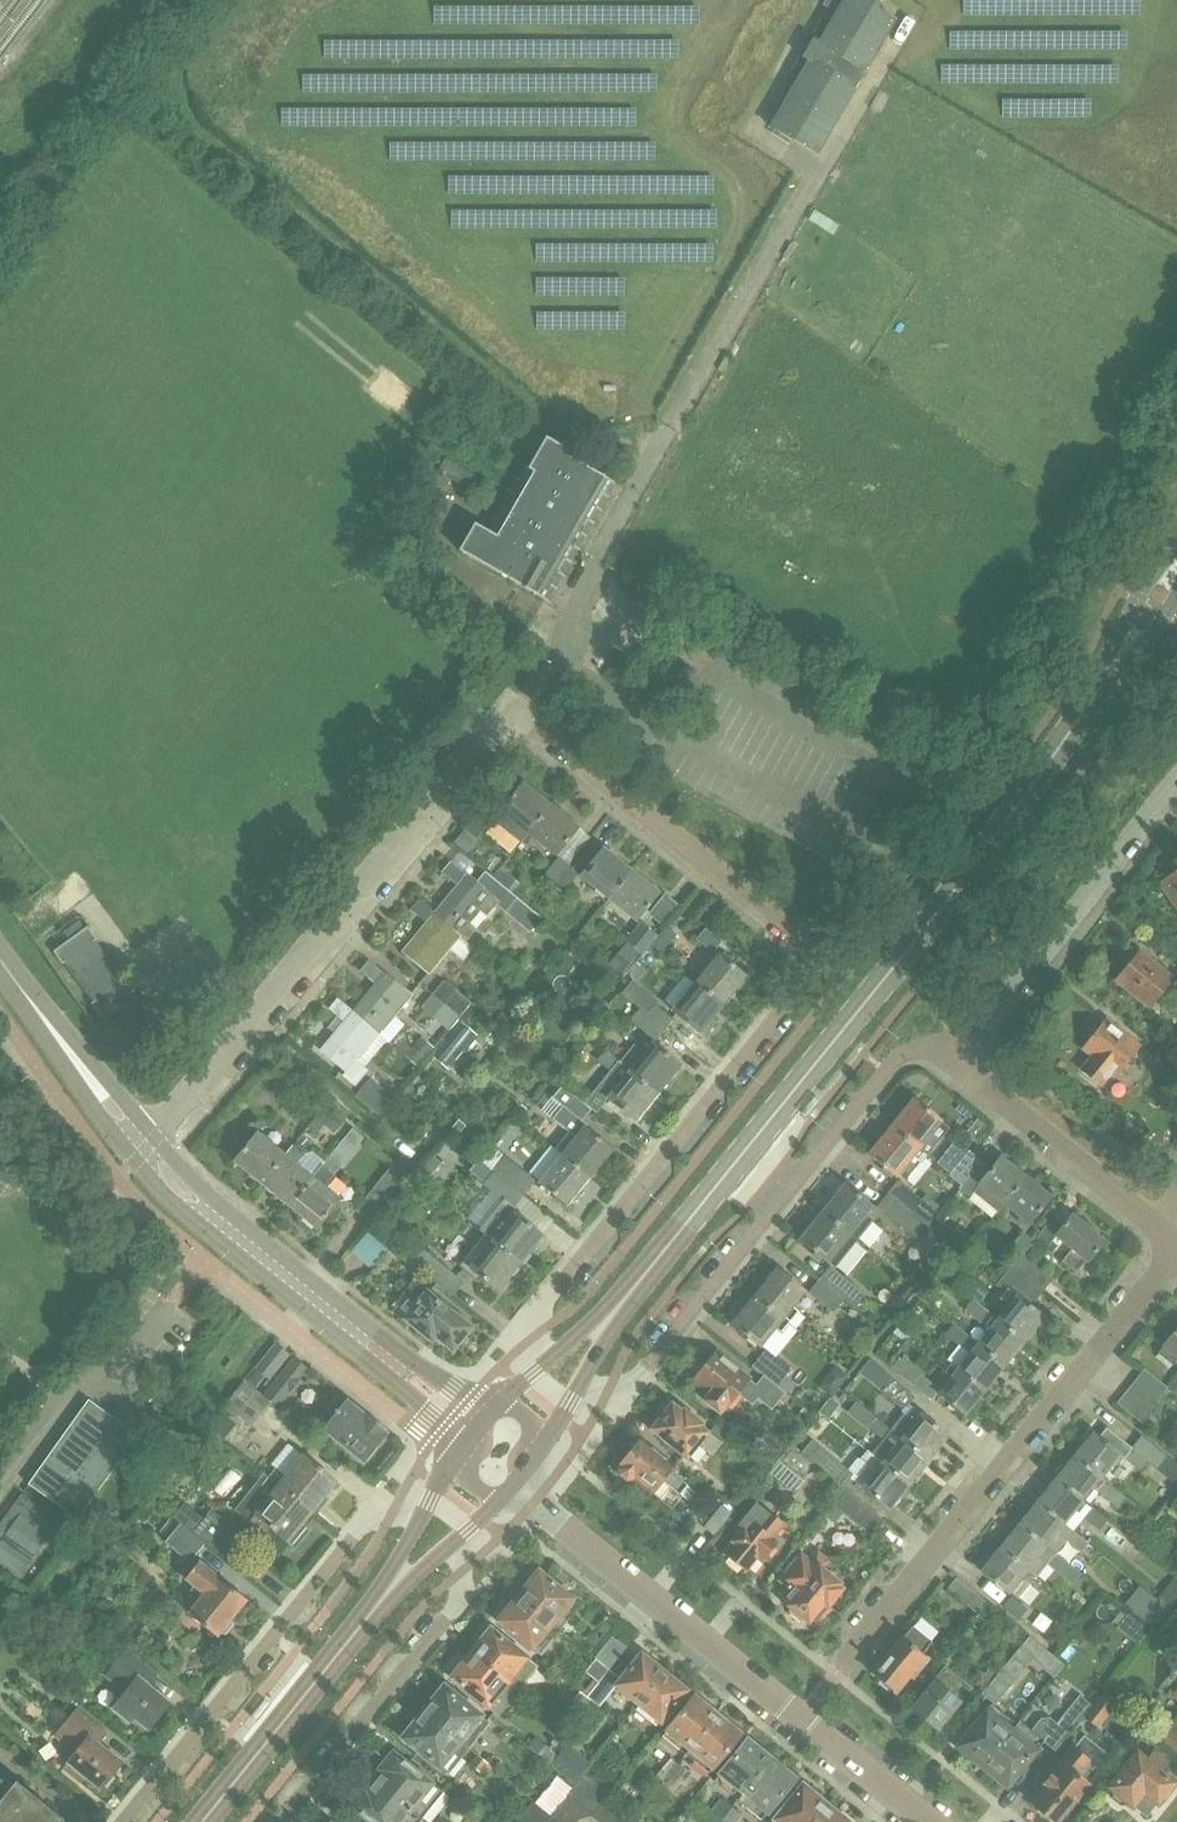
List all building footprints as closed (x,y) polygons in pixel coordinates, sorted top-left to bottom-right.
[(892,21),(875,9),(878,3),(872,0),(826,0),(823,5),(836,11),(828,25),(820,20),(809,37),(812,39),(801,58),(798,57),(788,74),(797,79),(770,126),(816,152),(892,21)] [(474,522),(459,548),(537,591),(602,474),(570,457),(573,451),(546,436),(528,467),(534,470),(498,535),(474,522)] [(630,578),(633,571),(625,567),(621,573),(630,578)] [(501,813),(495,821),(522,843),(528,834),(550,807),(523,785),(501,813)] [(462,827),(464,829),(455,841),(468,851),(477,839),(478,840),(498,814),(483,802),(462,827)] [(550,807),(528,834),(555,857),(578,829),(550,807)] [(571,864),(551,888),(559,894),(565,887),(567,889),(579,874),(582,876),(581,878),(608,900),(631,872),(603,850),(594,861),(585,853),(574,867),(571,864)] [(560,855),(546,872),(540,880),(551,888),(571,864),(560,855)] [(469,856),(461,866),(479,881),(487,872),(469,856)] [(457,889),(435,916),(460,939),(461,938),(466,942),(498,902),(467,877),(466,878),(450,865),(441,876),(457,889)] [(631,872),(608,900),(637,922),(659,894),(631,872)] [(1161,883),(1176,906),(1176,872),(1161,883)] [(499,882),(511,892),(518,884),(506,874),(499,882)] [(533,929),(542,917),(519,898),(509,910),(533,929)] [(411,913),(426,925),(403,954),(429,976),(460,939),(435,916),(419,903),(411,913)] [(642,954),(659,934),(643,920),(625,941),(642,954)] [(668,924),(652,944),(662,953),(679,933),(668,924)] [(715,951),(723,941),(706,927),(697,939),(715,951)] [(130,1059),(164,1034),(87,930),(53,955),(130,1059)] [(1150,1008),(1174,979),(1140,952),(1116,980),(1150,1008)] [(618,954),(609,966),(622,976),(631,964),(618,954)] [(718,957),(695,985),(723,1007),(746,979),(734,969),(736,965),(723,954),(720,958),(718,957)] [(376,988),(354,1015),(354,1016),(374,1031),(373,1032),(379,1037),(411,998),(385,976),(385,977),(369,964),(360,975),(376,988)] [(635,1003),(646,990),(633,979),(622,993),(635,1003)] [(444,980),(431,996),(459,1018),(472,1003),(444,980)] [(723,1007),(695,985),(671,1014),(698,1036),(700,1034),(704,1037),(714,1025),(711,1022),(723,1007)] [(459,1018),(431,996),(422,1007),(450,1030),(459,1018)] [(329,1012),(345,1025),(321,1054),(348,1076),(357,1064),(351,1059),(373,1032),(374,1031),(354,1016),(354,1015),(338,1001),(329,1012)] [(640,1007),(638,1010),(662,1030),(673,1017),(657,1004),(648,1014),(640,1007)] [(662,1030),(638,1010),(630,1020),(654,1039),(662,1030)] [(449,1068),(478,1034),(461,1018),(431,1052),(449,1068)] [(1083,1048),(1093,1056),(1083,1070),(1101,1085),(1111,1070),(1118,1076),(1141,1046),(1107,1019),(1083,1048)] [(606,1048),(603,1052),(657,1095),(679,1068),(652,1046),(632,1071),(620,1061),(620,1060),(606,1048)] [(411,1048),(404,1056),(415,1067),(423,1059),(411,1048)] [(657,1095),(603,1052),(597,1060),(612,1071),(611,1073),(623,1082),(608,1101),(635,1123),(657,1095)] [(276,1077),(269,1071),(257,1085),(264,1091),(276,1077)] [(292,1098),(304,1082),(295,1075),(283,1091),(292,1098)] [(578,1137),(561,1158),(588,1180),(611,1152),(584,1130),(588,1125),(582,1120),(591,1107),(562,1084),(550,1099),(562,1108),(554,1117),(578,1137)] [(388,1101),(370,1085),(360,1096),(377,1112),(388,1101)] [(913,1099),(891,1127),(927,1156),(929,1154),(921,1148),(942,1123),(913,1099)] [(329,1102),(316,1117),(308,1128),(316,1134),(324,1124),(335,1132),(347,1117),(329,1102)] [(465,1126),(458,1120),(450,1130),(457,1135),(465,1126)] [(349,1150),(362,1134),(353,1127),(341,1143),(349,1150)] [(927,1156),(891,1127),(868,1155),(897,1178),(899,1176),(906,1183),(927,1156)] [(235,1164),(262,1186),(293,1149),(291,1147),(282,1158),(257,1137),(235,1164)] [(293,1149),(262,1186),(290,1208),(325,1165),(322,1163),(310,1180),(295,1167),(303,1157),(293,1149)] [(949,1174),(961,1184),(981,1160),(969,1150),(949,1174)] [(485,1163),(483,1165),(523,1197),(537,1179),(506,1154),(501,1160),(495,1155),(487,1165),(485,1163)] [(588,1180),(561,1158),(539,1185),(567,1207),(588,1180)] [(993,1169),(981,1160),(961,1184),(958,1188),(969,1197),(973,1191),(998,1211),(1026,1178),(1002,1158),(993,1169)] [(394,1161),(374,1187),(355,1210),(368,1220),(407,1172),(394,1161)] [(415,1174),(425,1182),(433,1172),(423,1164),(415,1174)] [(325,1165),(290,1208),(316,1230),(338,1203),(322,1189),(336,1174),(325,1165)] [(483,1165),(475,1174),(484,1181),(482,1183),(503,1200),(494,1212),(481,1201),(466,1219),(485,1235),(483,1237),(519,1265),(541,1237),(514,1216),(519,1209),(515,1206),(523,1197),(483,1165)] [(1026,1178),(998,1211),(999,1212),(1005,1205),(1029,1225),(1051,1199),(1026,1178)] [(899,1180),(887,1194),(930,1228),(931,1228),(927,1225),(937,1213),(934,1211),(930,1216),(921,1209),(925,1203),(922,1201),(923,1200),(899,1180)] [(844,1185),(823,1211),(858,1240),(875,1218),(868,1213),(872,1208),(844,1185)] [(930,1228),(887,1194),(877,1206),(902,1226),(920,1241),(930,1228)] [(858,1240),(823,1211),(799,1241),(827,1264),(829,1261),(836,1266),(858,1240)] [(1049,1249),(1057,1238),(1071,1249),(1062,1260),(1078,1272),(1086,1262),(1089,1264),(1106,1243),(1072,1216),(1060,1231),(1050,1223),(1037,1239),(1049,1249)] [(1010,1246),(1021,1254),(1022,1253),(1033,1239),(1024,1230),(1010,1246)] [(358,1252),(377,1273),(395,1257),(376,1235),(358,1252)] [(466,1270),(470,1272),(497,1294),(519,1265),(483,1237),(460,1265),(466,1270)] [(933,1244),(927,1252),(926,1258),(934,1264),(946,1249),(938,1242),(933,1244)] [(452,1295),(465,1281),(425,1248),(409,1259),(452,1295)] [(1021,1254),(1011,1265),(1043,1291),(1053,1279),(1022,1253),(1021,1254)] [(831,1265),(819,1279),(844,1299),(845,1298),(856,1306),(866,1294),(831,1265)] [(974,1298),(972,1301),(1025,1343),(1044,1319),(1019,1298),(1020,1297),(1010,1288),(1012,1284),(1034,1302),(1043,1291),(1011,1265),(996,1284),(1005,1290),(999,1298),(1011,1307),(1000,1321),(974,1298)] [(777,1268),(755,1296),(790,1324),(800,1311),(792,1305),(804,1290),(777,1268)] [(844,1299),(819,1279),(809,1292),(834,1312),(844,1299)] [(435,1338),(452,1351),(456,1346),(461,1346),(467,1339),(466,1334),(469,1330),(431,1300),(433,1298),(427,1294),(426,1296),(412,1284),(402,1297),(407,1302),(396,1315),(431,1343),(435,1338)] [(790,1324),(755,1296),(732,1324),(760,1346),(775,1327),(782,1333),(790,1324)] [(954,1322),(953,1325),(1005,1367),(1025,1343),(972,1301),(965,1309),(992,1331),(981,1345),(954,1322)] [(859,1339),(872,1341),(874,1327),(861,1325),(859,1339)] [(962,1347),(950,1362),(986,1391),(1005,1367),(953,1325),(945,1334),(962,1347)] [(1164,1346),(1163,1346),(1159,1352),(1173,1364),(1176,1360),(1176,1330),(1164,1346)] [(270,1379),(289,1356),(278,1347),(259,1370),(270,1379)] [(752,1365),(763,1374),(790,1396),(790,1395),(788,1394),(794,1386),(783,1378),(791,1369),(765,1349),(752,1365)] [(694,1376),(692,1380),(709,1393),(703,1401),(719,1414),(725,1406),(728,1409),(739,1395),(757,1409),(762,1403),(770,1409),(778,1399),(783,1404),(790,1396),(763,1374),(755,1385),(713,1352),(705,1363),(700,1365),(694,1372),(694,1376)] [(261,1395),(269,1401),(276,1406),(306,1368),(292,1356),(261,1395)] [(859,1369),(883,1390),(882,1390),(904,1409),(916,1396),(893,1378),(869,1358),(859,1369)] [(986,1391),(950,1362),(943,1371),(953,1379),(940,1395),(966,1416),(986,1391)] [(264,1376),(255,1369),(247,1380),(256,1387),(264,1376)] [(1134,1381),(1124,1394),(1151,1416),(1161,1403),(1157,1399),(1166,1388),(1144,1370),(1135,1381),(1134,1381)] [(929,1397),(938,1387),(921,1373),(912,1384),(929,1397)] [(251,1425),(269,1401),(261,1395),(243,1380),(224,1405),(251,1425)] [(1151,1416),(1124,1394),(1117,1402),(1144,1424),(1151,1416)] [(317,1421),(329,1431),(327,1432),(365,1462),(367,1460),(370,1462),(379,1450),(377,1448),(387,1436),(340,1398),(331,1408),(329,1406),(317,1421)] [(830,1398),(818,1412),(827,1419),(839,1405),(830,1398)] [(79,1520),(139,1436),(90,1402),(30,1486),(79,1520)] [(648,1428),(687,1459),(698,1445),(712,1456),(722,1444),(719,1441),(728,1431),(717,1422),(708,1432),(701,1427),(703,1424),(681,1407),(679,1409),(672,1404),(662,1416),(657,1416),(648,1428)] [(236,1415),(225,1407),(208,1428),(219,1436),(236,1415)] [(878,1417),(877,1419),(929,1461),(949,1437),(923,1415),(924,1414),(916,1407),(907,1417),(916,1424),(905,1437),(892,1428),(878,1417)] [(805,1408),(792,1424),(801,1432),(814,1415),(805,1408)] [(868,1449),(867,1451),(910,1485),(929,1461),(877,1419),(869,1428),(883,1439),(872,1452),(868,1449)] [(1093,1436),(1074,1458),(1125,1499),(1127,1496),(1102,1476),(1118,1457),(1102,1444),(1124,1459),(1125,1458),(1140,1470),(1148,1462),(1157,1468),(1167,1455),(1142,1434),(1132,1447),(1107,1426),(1097,1440),(1093,1436)] [(633,1479),(653,1494),(664,1481),(683,1496),(684,1496),(689,1500),(696,1491),(691,1487),(690,1488),(671,1473),(675,1467),(640,1439),(618,1466),(621,1469),(620,1470),(620,1475),(627,1480),(632,1480),(633,1479)] [(813,1439),(802,1451),(817,1464),(817,1465),(843,1487),(854,1474),(813,1439)] [(817,1464),(802,1451),(792,1443),(778,1460),(804,1481),(817,1465),(817,1464)] [(855,1481),(864,1487),(864,1488),(890,1509),(910,1485),(867,1451),(860,1459),(868,1464),(855,1481)] [(704,1484),(717,1466),(702,1455),(689,1473),(704,1484)] [(276,1470),(269,1478),(314,1513),(337,1484),(305,1457),(287,1479),(276,1470)] [(1074,1458),(1056,1480),(1107,1521),(1109,1519),(1092,1506),(1092,1507),(1082,1500),(1093,1487),(1118,1507),(1125,1499),(1074,1458)] [(314,1513),(269,1478),(263,1485),(274,1494),(250,1524),(268,1538),(274,1530),(290,1543),(288,1546),(292,1549),(307,1529),(304,1526),(314,1513)] [(1056,1480),(1038,1502),(1063,1523),(1065,1521),(1075,1509),(1084,1516),(1084,1517),(1100,1530),(1107,1521),(1056,1480)] [(737,1484),(727,1497),(740,1507),(750,1494),(737,1484)] [(886,1520),(845,1486),(832,1501),(873,1535),(886,1520)] [(13,1510),(0,1528),(0,1560),(22,1576),(62,1520),(24,1494),(13,1510)] [(721,1503),(703,1526),(714,1535),(735,1508),(726,1501),(723,1505),(721,1503)] [(181,1522),(180,1524),(204,1544),(205,1542),(223,1557),(235,1543),(185,1502),(173,1516),(181,1522)] [(774,1537),(785,1523),(769,1511),(765,1516),(758,1510),(762,1506),(757,1502),(739,1524),(744,1528),(723,1553),(730,1559),(731,1564),(736,1568),(740,1568),(745,1572),(758,1557),(763,1561),(779,1542),(774,1537)] [(1038,1502),(1019,1525),(1045,1545),(1054,1553),(1081,1574),(1082,1573),(1056,1552),(1066,1540),(1081,1553),(1090,1542),(1074,1529),(1065,1521),(1063,1523),(1038,1502)] [(204,1544),(180,1524),(166,1541),(190,1561),(204,1544)] [(1019,1525),(1001,1547),(1026,1568),(1045,1545),(1019,1525)] [(1026,1568),(1001,1547),(982,1570),(1007,1591),(1009,1589),(1029,1605),(1040,1591),(1031,1584),(1032,1583),(1021,1575),(1026,1568)] [(810,1621),(813,1618),(820,1624),(833,1609),(829,1605),(842,1590),(838,1586),(840,1584),(812,1561),(810,1563),(802,1557),(784,1580),(792,1586),(782,1599),(795,1609),(792,1612),(803,1621),(806,1618),(810,1621)] [(186,1580),(194,1587),(206,1596),(190,1616),(218,1638),(222,1635),(227,1635),(236,1623),(234,1620),(249,1601),(201,1562),(186,1580)] [(539,1571),(519,1596),(561,1630),(582,1605),(539,1571)] [(957,1575),(947,1587),(976,1611),(986,1599),(957,1575)] [(1176,1604),(1176,1579),(1174,1577),(1160,1595),(1175,1606),(1176,1604)] [(1021,1618),(1029,1608),(1012,1595),(1004,1605),(1021,1618)] [(1138,1613),(1157,1629),(1172,1611),(1153,1595),(1138,1613)] [(561,1630),(519,1596),(498,1622),(541,1656),(561,1630)] [(1067,1600),(1052,1625),(1071,1636),(1086,1611),(1067,1600)] [(1127,1613),(1116,1627),(1138,1644),(1149,1631),(1127,1613)] [(979,1630),(987,1621),(978,1614),(970,1623),(979,1630)] [(923,1654),(933,1641),(914,1625),(874,1675),(896,1692),(910,1674),(913,1677),(928,1658),(923,1654)] [(492,1629),(473,1653),(509,1682),(509,1681),(520,1689),(538,1665),(528,1658),(492,1629)] [(1013,1657),(999,1674),(988,1688),(984,1693),(995,1702),(1025,1665),(1029,1660),(1053,1680),(1065,1665),(1029,1636),(1013,1657)] [(595,1657),(597,1658),(610,1668),(628,1646),(612,1637),(595,1657)] [(105,1675),(126,1692),(113,1708),(130,1721),(134,1716),(149,1728),(170,1702),(150,1685),(160,1674),(127,1647),(105,1675)] [(509,1682),(473,1653),(452,1678),(488,1707),(509,1682)] [(615,1687),(638,1705),(664,1672),(641,1655),(615,1687)] [(581,1690),(580,1692),(588,1698),(607,1675),(605,1674),(610,1668),(597,1658),(586,1671),(594,1678),(583,1692),(581,1690)] [(978,1681),(988,1688),(999,1674),(990,1666),(978,1681)] [(944,1669),(935,1680),(912,1709),(939,1730),(971,1690),(944,1669)] [(664,1672),(638,1705),(662,1724),(688,1691),(664,1672)] [(607,1675),(588,1698),(598,1706),(617,1683),(607,1675)] [(445,1687),(424,1712),(469,1748),(489,1723),(445,1687)] [(588,1698),(580,1692),(574,1699),(592,1713),(596,1708),(598,1706),(588,1698)] [(1101,1694),(1084,1716),(1098,1727),(1116,1706),(1101,1694)] [(661,1739),(685,1757),(719,1715),(695,1696),(661,1739)] [(1020,1721),(1012,1730),(982,1767),(1007,1786),(1015,1776),(1017,1778),(1030,1762),(1028,1761),(1044,1741),(1056,1750),(1086,1712),(1074,1702),(1058,1722),(1051,1717),(1040,1717),(1031,1729),(1020,1721)] [(958,1747),(982,1767),(1012,1730),(1000,1721),(1004,1716),(992,1706),(980,1721),(978,1720),(965,1735),(967,1737),(958,1747)] [(80,1711),(58,1739),(78,1755),(65,1771),(82,1785),(87,1779),(102,1791),(122,1765),(99,1747),(109,1735),(80,1711)] [(469,1748),(424,1712),(403,1739),(447,1775),(469,1748)] [(719,1715),(685,1757),(708,1776),(742,1733),(719,1715)] [(492,1721),(475,1747),(489,1756),(506,1729),(492,1721)] [(1160,1740),(1175,1752),(1176,1750),(1176,1733),(1170,1727),(1160,1740)] [(715,1781),(739,1801),(773,1759),(749,1740),(715,1781)] [(546,1744),(538,1754),(552,1765),(559,1755),(546,1744)] [(1095,1766),(1074,1748),(1045,1783),(1048,1785),(1033,1803),(1056,1821),(1057,1821),(1088,1783),(1084,1780),(1095,1766)] [(1172,1786),(1175,1783),(1161,1771),(1169,1761),(1154,1750),(1146,1760),(1138,1754),(1112,1787),(1116,1791),(1113,1793),(1114,1800),(1122,1806),(1127,1805),(1129,1802),(1148,1817),(1163,1798),(1167,1797),(1173,1789),(1172,1786)] [(381,1773),(375,1781),(422,1819),(444,1792),(394,1751),(378,1771),(381,1773)] [(491,1766),(477,1755),(470,1763),(484,1775),(491,1766)] [(663,1781),(665,1782),(680,1763),(671,1757),(662,1768),(669,1773),(663,1781)] [(773,1759),(739,1801),(763,1820),(797,1778),(773,1759)] [(680,1763),(665,1782),(671,1787),(686,1769),(680,1763)] [(619,1778),(606,1767),(593,1782),(607,1794),(619,1778)] [(579,1818),(591,1815),(608,1795),(582,1774),(559,1802),(579,1818)] [(375,1781),(367,1790),(365,1788),(350,1806),(369,1821),(420,1821),(422,1819),(375,1781)] [(66,1821),(19,1783),(0,1806),(0,1821),(66,1821)] [(829,1806),(803,1785),(772,1821),(816,1821),(829,1806)] [(618,1803),(608,1795),(591,1815),(600,1821),(602,1821),(618,1803)] [(711,1811),(723,1821),(734,1807),(722,1798),(711,1811)] [(550,1813),(561,1821),(576,1821),(579,1818),(559,1802),(550,1813)] [(628,1811),(618,1803),(602,1821),(619,1821),(628,1811)] [(816,1821),(848,1821),(829,1806),(816,1821)] [(723,1821),(724,1821),(738,1821),(744,1815),(734,1807),(723,1821)] [(638,1819),(628,1811),(619,1821),(636,1821),(638,1819)] [(543,1821),(561,1821),(550,1813),(543,1821)]
